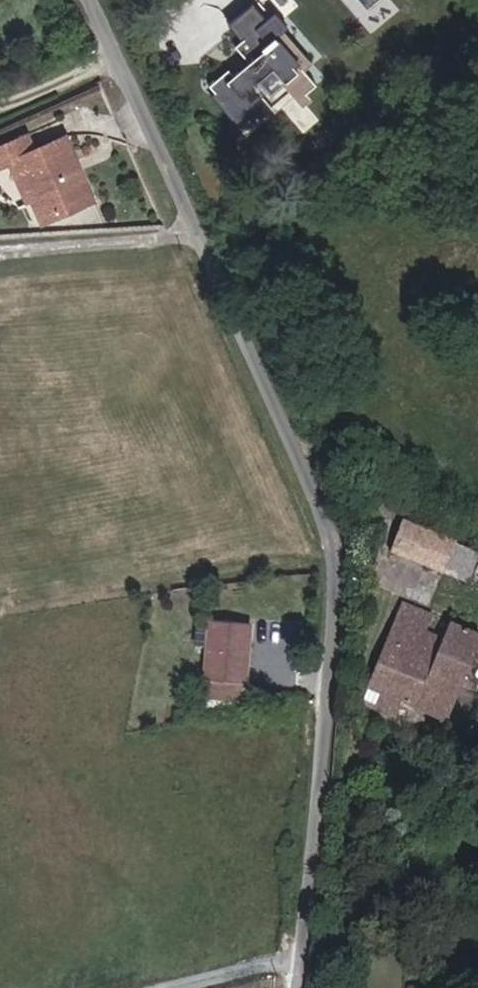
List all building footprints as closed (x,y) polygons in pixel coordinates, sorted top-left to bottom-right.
[(258,18),(255,21),(240,6),(220,23),(233,39),(225,46),(241,64),(244,62),(247,66),(233,77),(228,73),(225,76),(221,72),(203,87),(216,101),(211,105),(227,121),(231,118),(234,122),(240,115),(243,118),(248,115),(250,120),(258,113),(260,116),(266,111),(254,100),(261,95),(267,100),(280,88),(290,100),(307,84),(287,62),(292,56),(258,18)] [(29,52),(40,47),(38,42),(27,46),(29,52)] [(76,155),(68,134),(35,148),(28,130),(0,140),(0,164),(15,158),(38,213),(58,206),(62,215),(83,208),(63,160),(76,155)] [(63,160),(83,208),(96,202),(76,155),(63,160)] [(58,206),(38,213),(42,223),(62,215),(58,206)] [(454,546),(402,526),(389,555),(441,577),(454,546)] [(477,556),(454,546),(441,577),(462,585),(477,556)] [(477,644),(477,635),(472,632),(452,625),(446,646),(424,636),(431,617),(401,605),(368,687),(384,695),(401,703),(447,723),(477,644)] [(246,633),(208,631),(206,714),(243,714),(246,633)] [(362,703),(377,709),(384,695),(368,687),(362,703)] [(401,703),(384,695),(377,709),(395,718),(401,703)]
